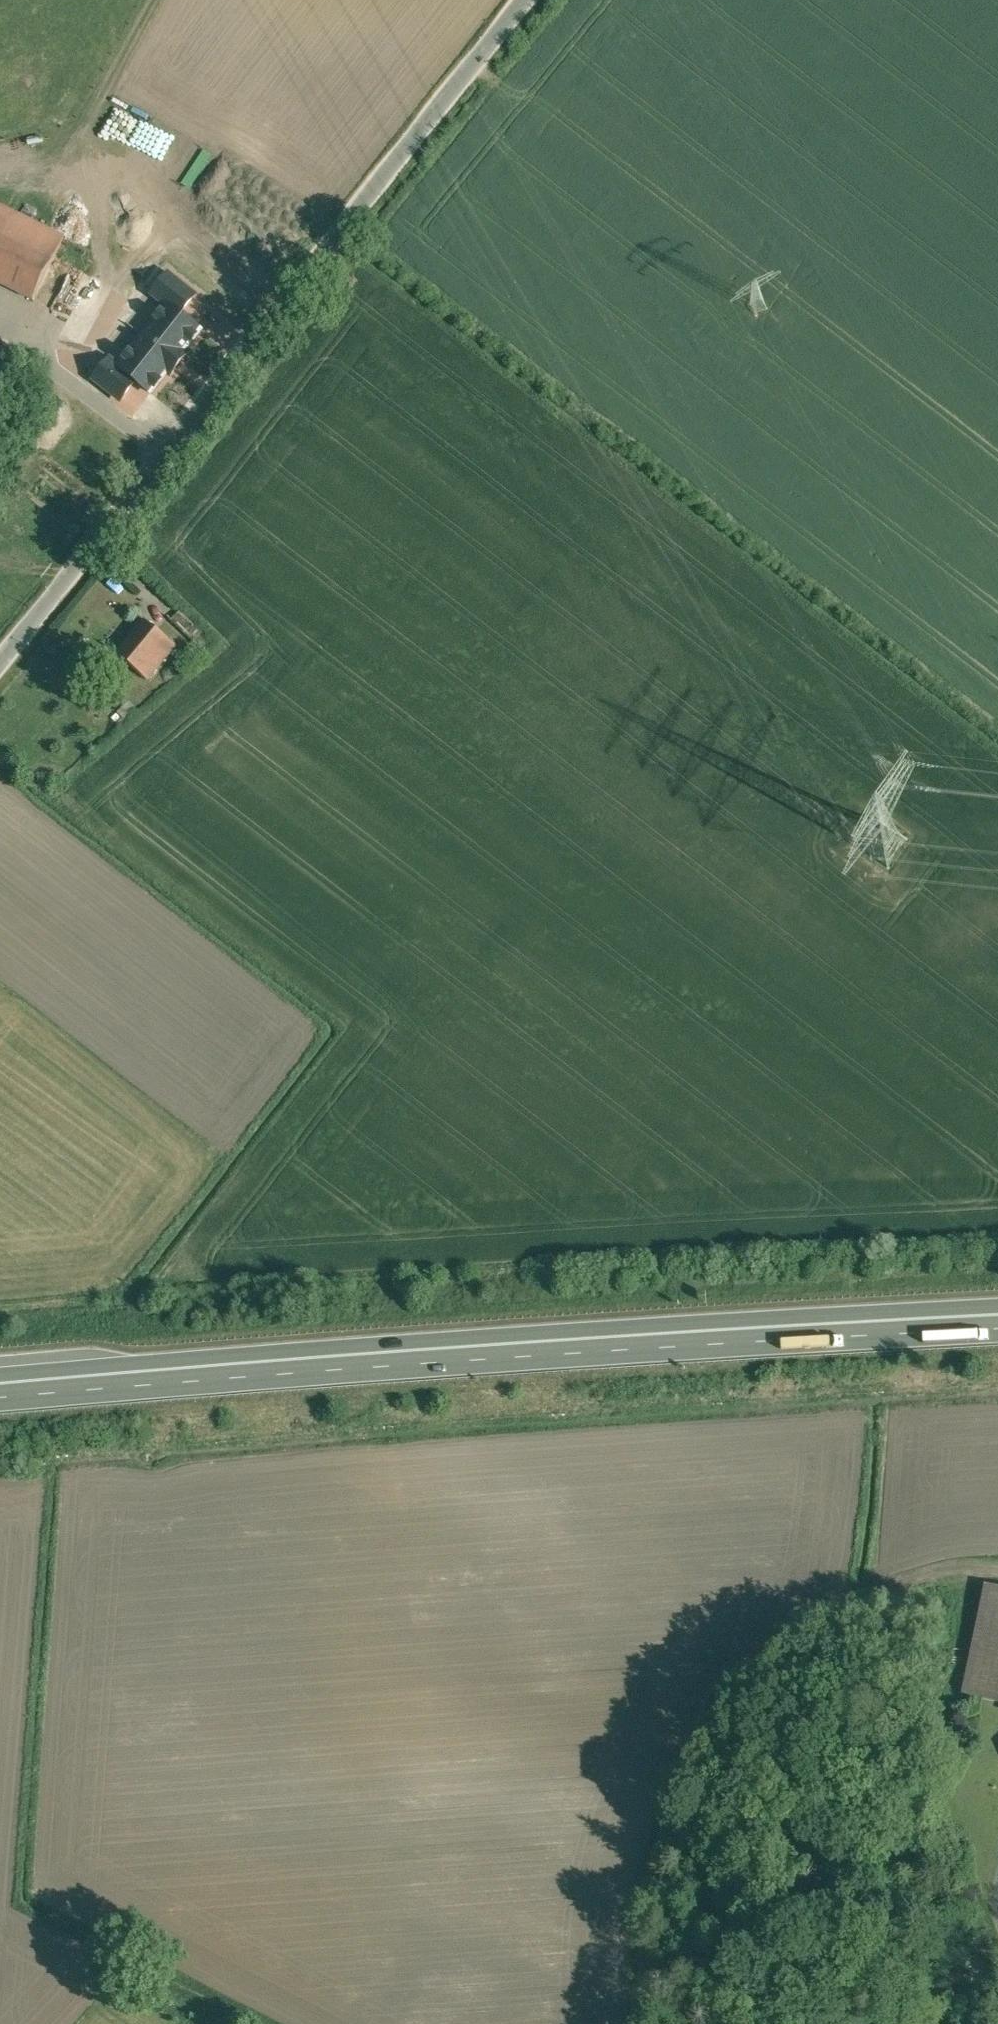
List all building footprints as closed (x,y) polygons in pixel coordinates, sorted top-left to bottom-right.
[(0,205),(0,228),(57,255),(66,237),(0,205)] [(0,228),(0,281),(37,298),(57,255),(0,228)] [(163,273),(91,377),(130,405),(144,385),(161,397),(213,324),(186,305),(193,294),(163,273)] [(0,341),(0,370),(12,347),(0,341)] [(212,640),(181,612),(173,621),(204,649),(212,640)] [(176,645),(146,621),(118,654),(148,679),(176,645)] [(989,1594),(965,1699),(997,1707),(997,1596),(989,1594)]
